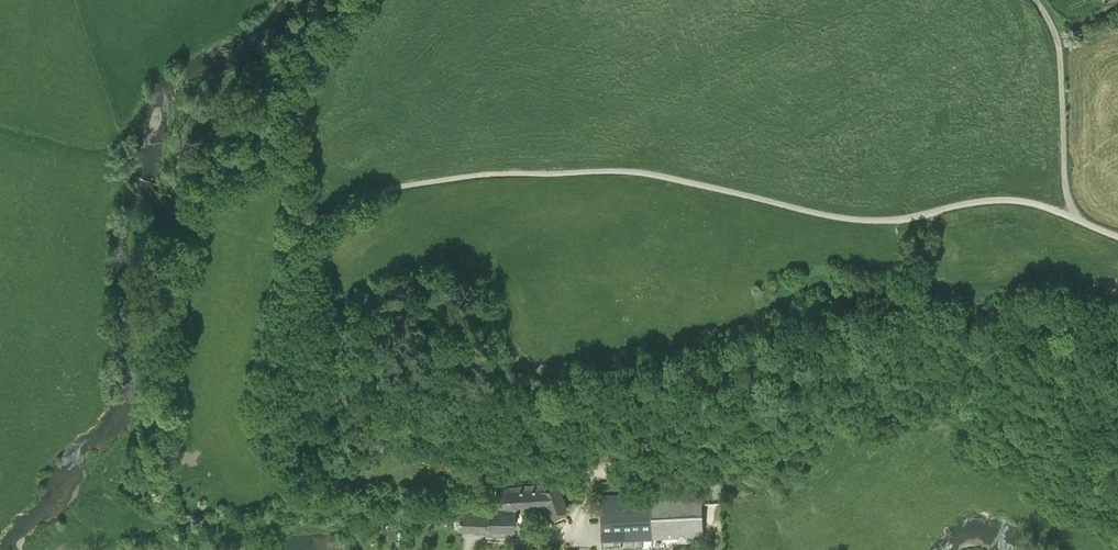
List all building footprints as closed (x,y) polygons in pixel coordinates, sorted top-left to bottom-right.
[(517,494),(518,504),(543,501),(548,513),(565,506),(555,480),(554,481),(552,473),(538,478),(536,480),(508,483),(510,494),(517,494)] [(508,483),(495,484),(496,505),(488,505),(486,528),(512,528),(513,528),(514,507),(518,504),(517,494),(510,494),(508,483)] [(703,534),(701,490),(650,492),(652,536),(703,534)] [(652,536),(650,492),(599,494),(601,538),(652,536)] [(488,505),(457,504),(457,505),(445,505),(445,511),(457,511),(457,525),(486,528),(488,505)] [(512,528),(486,528),(486,535),(511,536),(512,528)]
